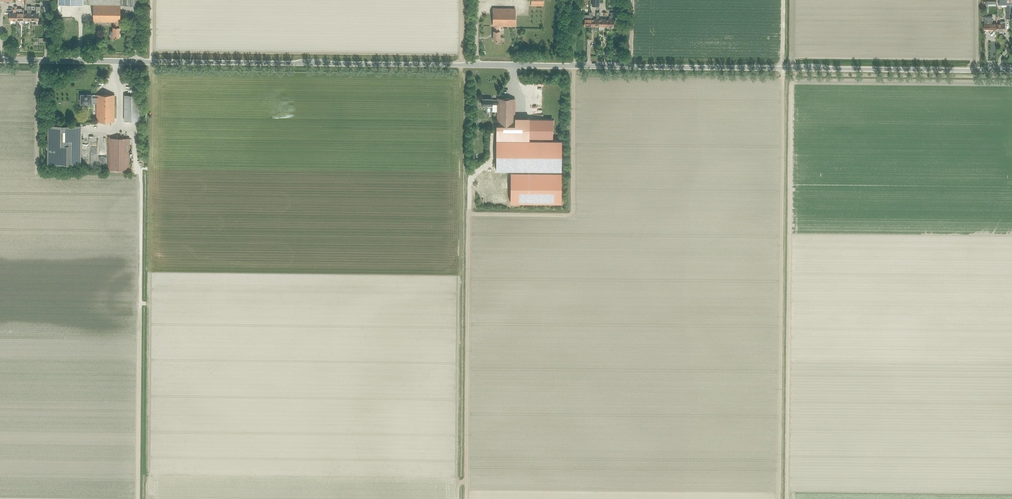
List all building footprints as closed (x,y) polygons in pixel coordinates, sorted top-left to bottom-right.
[(58,4),(94,4),(93,22),(114,22),(114,27),(113,27),(113,31),(110,31),(110,37),(119,37),(120,26),(121,26),(121,23),(120,22),(120,5),(141,5),(141,0),(58,0),(58,4)] [(31,21),(38,21),(39,21),(39,13),(40,14),(40,7),(36,7),(36,13),(31,13),(31,21)] [(515,26),(515,8),(493,8),(493,26),(494,26),(494,31),(493,31),(493,41),(500,41),(500,31),(499,31),(499,26),(515,26)] [(592,26),(592,19),(592,12),(589,12),(589,15),(583,15),(583,20),(584,20),(584,26),(592,26)] [(992,16),(984,16),(984,30),(997,30),(997,24),(992,24),(992,16)] [(97,103),(97,102),(97,96),(92,96),(92,95),(81,95),(81,96),(80,96),(80,99),(81,99),(81,104),(92,104),(92,103),(97,103)] [(114,121),(115,95),(97,95),(97,96),(97,102),(97,103),(97,121),(114,121)] [(125,95),(124,121),(140,121),(140,95),(125,95)] [(492,99),(482,99),(482,105),(488,105),(488,107),(492,107),(492,105),(497,105),(497,125),(515,125),(515,99),(497,98),(497,100),(492,100),(492,99)] [(537,138),(552,138),(552,119),(529,119),(529,138),(530,138),(530,140),(517,140),(517,170),(530,170),(544,170),(562,170),(562,140),(537,140),(537,138)] [(49,124),(48,163),(80,164),(80,125),(49,124)] [(109,138),(108,169),(130,169),(130,138),(109,138)] [(517,170),(517,140),(496,140),(497,170),(517,170)] [(530,172),(512,172),(512,202),(562,202),(562,172),(544,172),(544,170),(530,170),(530,172)]
